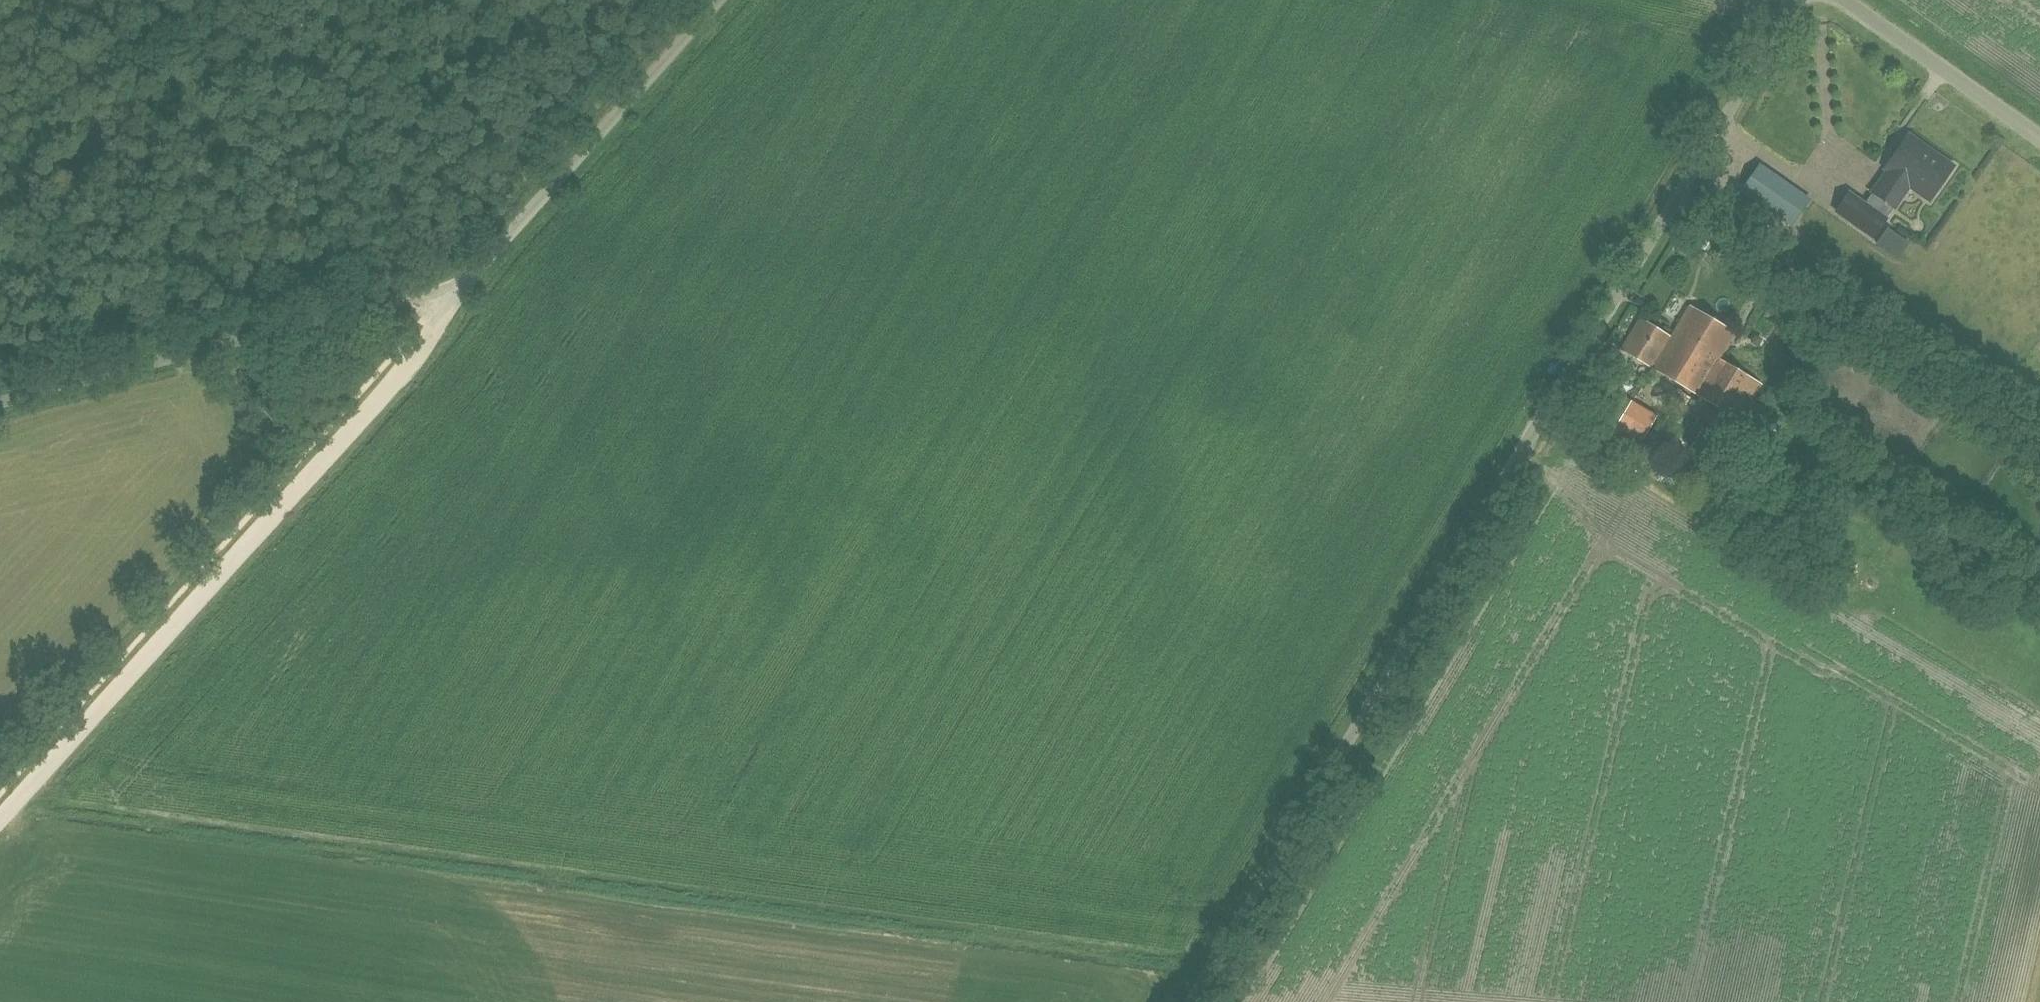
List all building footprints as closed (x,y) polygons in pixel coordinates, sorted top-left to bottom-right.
[(1885,167),(1891,171),(1867,204),(1848,191),(1836,209),(1854,222),(1853,223),(1871,236),(1909,184),(1929,198),(1952,166),(1932,151),(1932,152),(1909,134),(1885,167)] [(1761,165),(1743,191),(1790,224),(1808,198),(1761,165)] [(1874,245),(1897,260),(1909,243),(1886,227),(1874,245)] [(1740,421),(1762,385),(1719,359),(1736,332),(1690,305),(1671,336),(1640,317),(1621,348),(1740,421)] [(1639,444),(1653,420),(1604,391),(1590,416),(1639,444)]
